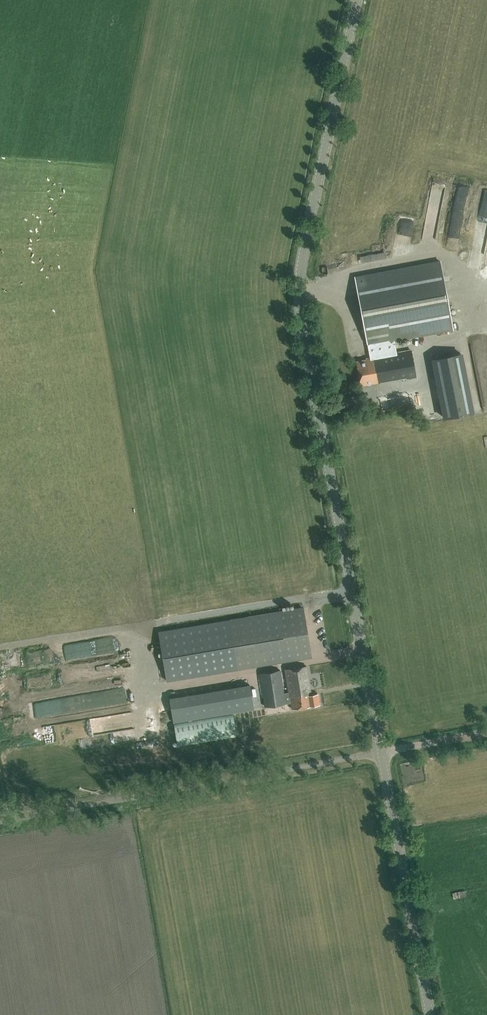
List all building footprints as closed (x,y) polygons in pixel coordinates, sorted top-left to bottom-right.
[(457,190),(457,199),(466,200),(466,190),(457,190)] [(397,351),(394,339),(453,328),(441,261),(355,277),(370,357),(366,357),(367,359),(357,361),(361,385),(378,381),(407,376),(407,378),(416,376),(411,349),(397,351)] [(461,354),(432,359),(444,418),(472,413),(461,354)] [(382,408),(406,404),(404,395),(380,399),(382,408)] [(167,680),(311,657),(303,607),(159,631),(167,680)] [(339,636),(325,637),(325,646),(340,645),(339,636)] [(311,695),(306,666),(286,669),(289,692),(284,692),(281,670),(261,673),(265,706),(290,702),(291,709),(319,704),(318,694),(311,695)] [(249,684),(169,697),(173,721),(233,711),(253,708),(249,684)] [(236,735),(233,713),(174,723),(177,744),(236,735)]
